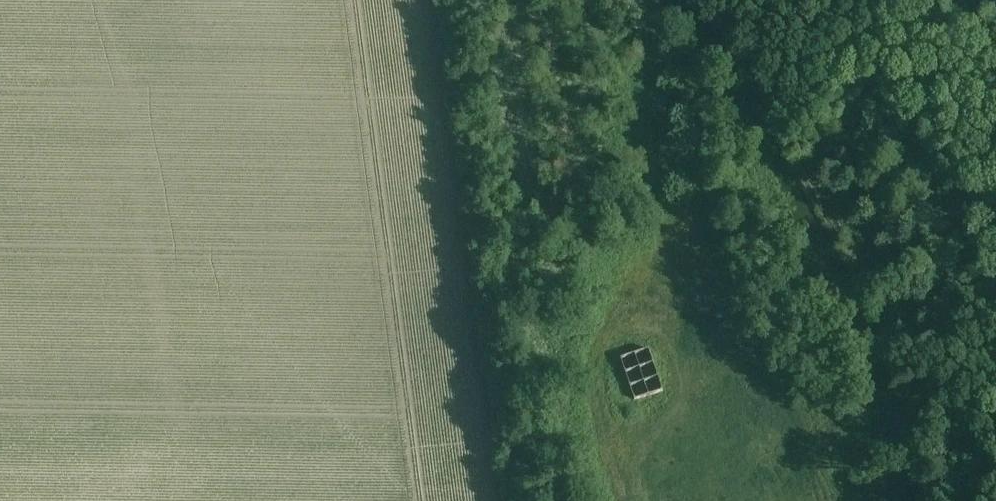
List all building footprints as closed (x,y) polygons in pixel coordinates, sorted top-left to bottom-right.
[(645,351),(617,361),(632,404),(660,395),(645,351)]
